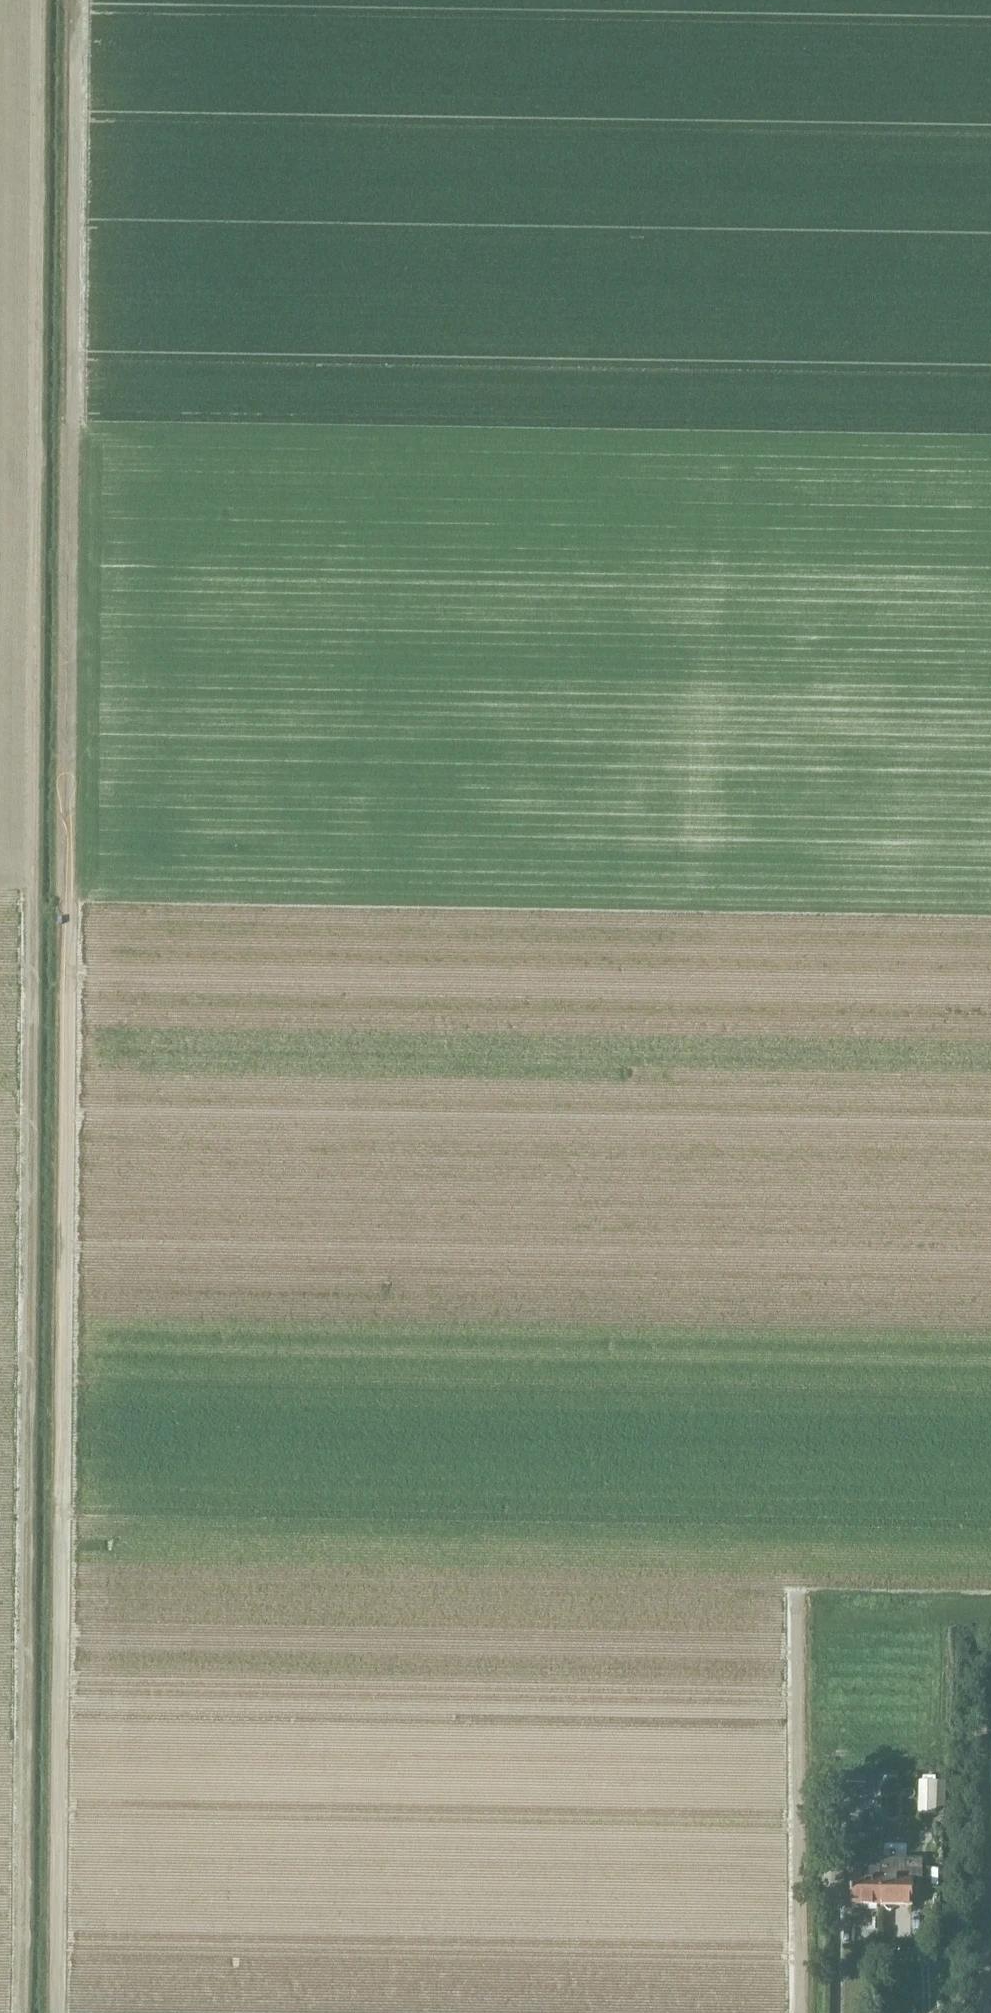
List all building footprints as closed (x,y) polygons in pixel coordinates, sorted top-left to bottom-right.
[(922,1859),(906,1859),(881,1858),(881,1866),(881,1906),(881,1907),(885,1907),(886,1909),(888,1911),(891,1911),(893,1909),(894,1907),(911,1907),(912,1888),(922,1888),(922,1859)] [(881,1906),(881,1866),(845,1866),(845,1882),(850,1882),(850,1906),(881,1906)]
